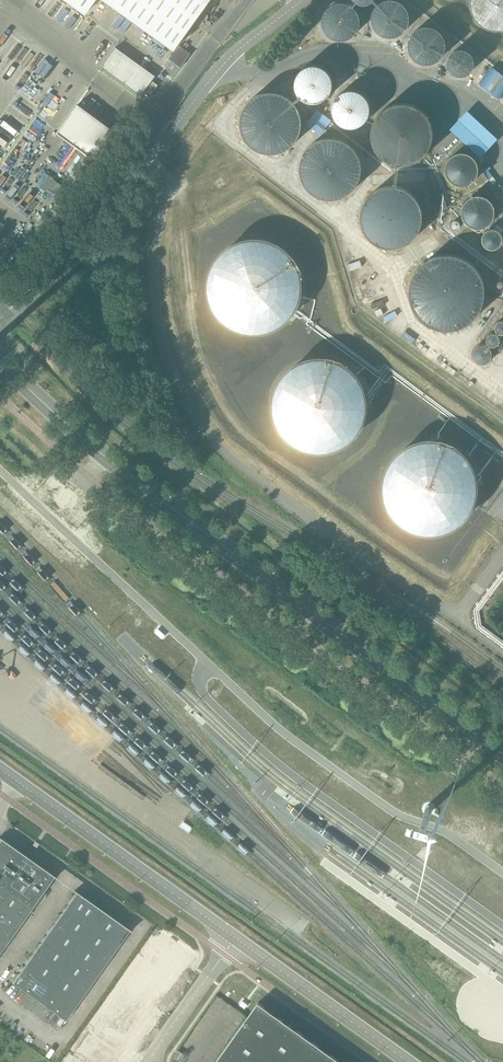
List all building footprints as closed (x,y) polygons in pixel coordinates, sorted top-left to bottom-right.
[(86,12),(95,0),(69,0),(86,12)] [(175,48),(209,0),(108,0),(175,48)] [(379,1),(374,7),(372,13),(372,21),(374,27),(379,32),(384,35),(390,36),(397,35),(404,32),(409,24),(410,15),(408,8),(404,3),(400,0),(382,0),(379,1)] [(470,2),(470,4),(470,6),(470,8),(471,9),(471,11),(472,13),(473,15),(474,17),(475,18),(476,20),(477,22),(478,23),(480,24),(481,25),(483,27),(485,28),(487,28),(488,29),(490,30),(492,30),(494,31),(496,31),(498,31),(500,31),(502,30),(502,0),(470,0),(470,2)] [(337,1),(330,5),(325,10),(323,17),(323,24),(325,30),(330,36),(334,38),(341,40),(348,39),(355,35),(360,27),(361,18),(359,11),(355,6),(349,2),(343,1),(337,1)] [(421,23),(428,16),(424,11),(416,19),(421,23)] [(422,26),(415,29),(410,34),(408,41),(408,48),(410,55),(415,60),(420,62),(426,64),(433,63),(440,59),(445,51),(446,43),(444,36),(440,30),(434,26),(428,25),(422,26)] [(155,75),(116,46),(102,66),(141,94),(155,75)] [(462,48),(456,48),(451,52),(448,57),(448,63),(450,69),(454,73),(460,75),(466,74),(471,71),(474,65),(475,59),(472,54),(468,49),(462,48)] [(309,65),(302,69),(297,74),(295,80),(295,88),(297,94),(302,100),(306,102),(313,104),(320,103),(326,99),(332,91),(333,82),(331,75),(327,70),(321,66),(314,65),(309,65)] [(492,68),(479,85),(497,99),(502,92),(502,77),(492,68)] [(151,93),(158,84),(153,80),(146,90),(151,93)] [(347,90),(340,94),(335,99),(333,105),(333,113),(335,119),(340,125),(344,127),(351,129),(358,128),(365,124),(370,116),(371,107),(369,100),(365,95),(359,91),(353,90),(347,90)] [(301,123),(300,117),(298,110),(295,105),(291,100),(286,97),(281,94),(275,93),(269,92),(263,93),(257,95),(252,98),(248,102),(245,106),(242,111),(240,117),(240,123),(240,129),(242,134),(244,139),(248,144),(252,147),(257,150),(264,152),(269,153),(275,153),(281,151),(287,148),(291,145),(295,140),(298,135),(300,129),(301,123)] [(93,158),(114,130),(78,103),(57,132),(93,158)] [(433,128),(433,126),(432,125),(431,123),(431,121),(429,118),(428,116),(427,115),(425,112),(423,110),(421,109),(420,108),(417,107),(415,105),(412,104),(410,104),(407,103),(404,103),(401,103),(398,103),(396,104),(393,104),(391,105),(389,106),(388,107),(387,107),(385,108),(383,110),(381,112),(379,114),(377,116),(376,118),(376,119),(375,121),(374,123),(374,124),(373,126),(373,127),(372,128),(372,130),(372,132),(372,134),(372,135),(372,138),(372,139),(373,141),(373,143),(374,144),(375,147),(376,149),(377,150),(378,152),(380,154),(381,155),(383,158),(386,159),(388,161),(391,162),(394,163),(397,164),(400,164),(402,164),(404,164),(408,164),(411,163),(414,162),(416,161),(418,160),(419,160),(420,159),(422,158),(424,156),(425,155),(426,154),(428,151),(429,149),(430,149),(430,148),(431,146),(432,144),(432,142),(433,140),(433,138),(433,137),(433,135),(433,134),(433,132),(433,131),(433,128)] [(496,140),(465,113),(448,131),(478,159),(496,140)] [(322,115),(316,127),(323,131),(330,119),(322,115)] [(361,168),(361,167),(360,162),(358,155),(355,150),(351,145),(346,142),(341,139),(335,137),(329,137),(323,138),(317,140),(312,143),(308,147),(305,151),(302,156),(300,162),(300,167),(300,173),(302,179),(304,184),(308,189),(312,192),(317,195),(324,197),(329,198),(336,197),(341,196),(347,193),(351,189),(355,184),(358,179),(360,173),(361,168)] [(479,167),(479,165),(478,163),(477,162),(477,160),(476,159),(475,158),(474,156),(472,155),(471,154),(470,154),(468,153),(467,152),(466,152),(464,152),(463,152),(461,152),(459,152),(458,152),(457,153),(455,153),(454,154),(452,155),(451,156),(450,157),(449,158),(448,159),(447,160),(447,162),(446,163),(446,165),(446,166),(445,168),(445,169),(446,171),(446,172),(446,173),(447,174),(447,176),(448,177),(449,178),(450,180),(451,181),(453,182),(454,183),(456,184),(457,184),(459,185),(460,185),(462,185),(464,185),(466,185),(468,184),(470,183),(471,182),(473,181),(474,180),(475,179),(476,177),(477,176),(478,175),(478,173),(478,172),(479,170),(479,168),(479,167)] [(179,167),(182,162),(177,158),(173,163),(174,164),(176,165),(178,166),(179,167)] [(418,234),(419,232),(420,230),(421,228),(422,225),(422,223),(422,222),(423,221),(423,219),(423,217),(423,216),(423,214),(422,212),(422,211),(422,208),(421,207),(421,206),(420,203),(419,201),(417,199),(417,198),(416,197),(414,195),(413,194),(412,193),(411,192),(409,191),(407,190),(405,189),(402,187),(399,187),(397,186),(395,186),(393,186),(391,186),(388,186),(385,187),(382,188),(379,189),(376,190),(374,192),(371,194),(369,196),(368,198),(367,200),(365,202),(364,204),(364,205),(363,207),(362,209),(362,212),(362,215),(362,217),(362,219),(362,220),(362,221),(362,223),(363,224),(363,226),(364,228),(364,229),(365,231),(366,233),(368,235),(369,237),(372,239),(373,241),(375,242),(377,243),(380,245),(382,246),(384,246),(387,247),(389,247),(392,247),(395,247),(397,247),(400,246),(402,245),(404,245),(407,243),(409,242),(411,240),(414,238),(416,236),(418,234)] [(448,207),(442,192),(431,197),(436,211),(448,207)] [(493,220),(494,218),(494,216),(495,214),(495,213),(495,211),(495,210),(495,208),(494,207),(494,205),(493,203),(492,201),(491,200),(490,199),(488,198),(487,197),(485,196),(483,195),(482,195),(480,195),(478,195),(476,195),(475,195),(473,196),(471,197),(469,197),(468,198),(467,199),(466,200),(465,202),(464,203),(463,205),(463,206),(463,207),(462,209),(462,211),(462,212),(462,214),(462,215),(463,216),(463,217),(464,219),(465,220),(465,221),(466,222),(468,224),(469,225),(470,225),(471,226),(473,227),(474,227),(476,227),(477,228),(479,228),(480,228),(482,227),(484,227),(486,226),(487,225),(488,224),(490,223),(492,221),(493,220)] [(494,249),(495,249),(497,248),(498,248),(499,247),(500,246),(500,245),(501,244),(502,243),(502,242),(502,241),(502,240),(502,239),(502,237),(502,236),(502,235),(501,233),(500,233),(500,232),(499,231),(498,230),(496,229),(495,229),(493,229),(492,229),(491,229),(490,229),(489,229),(488,230),(487,231),(486,231),(485,232),(484,233),(483,234),(483,235),(483,236),(482,237),(482,239),(482,240),(482,241),(483,242),(483,243),(484,244),(485,245),(485,246),(487,247),(488,248),(489,249),(491,249),(492,249),(494,249)] [(284,321),(286,319),(288,317),(290,316),(291,314),(293,312),(295,308),(296,306),(297,304),(298,302),(299,299),(300,296),(301,293),(301,291),(301,288),(301,286),(301,283),(301,280),(301,278),(301,277),(300,274),(299,272),(299,269),(298,267),(297,265),(295,263),(294,260),(293,259),(292,257),(290,255),(289,254),(287,252),(285,250),(283,248),(281,247),(279,246),(275,244),(273,243),(271,242),(268,241),(266,240),(263,240),(261,240),(258,239),(256,239),(252,239),(250,240),(247,240),(245,241),(242,241),(240,242),(237,243),(235,244),(233,245),(231,247),(228,249),(226,250),(224,252),(222,254),(220,256),(219,258),(217,260),(216,262),(214,265),(213,268),(212,270),(212,272),(211,275),(210,279),(210,282),(210,286),(210,290),(210,292),(211,294),(211,295),(211,297),(213,301),(213,303),(215,306),(216,309),(219,312),(221,315),(223,318),(226,320),(228,322),(229,323),(232,325),(235,326),(238,328),(242,329),(244,330),(247,330),(250,331),(254,331),(258,331),(260,331),(264,330),(268,329),(271,328),(275,327),(278,325),(282,323),(284,321)] [(484,293),(484,291),(484,288),(484,287),(484,286),(484,284),(483,282),(483,281),(482,280),(482,277),(480,274),(479,272),(478,270),(476,268),(473,265),(471,263),(469,261),(467,260),(464,259),(461,257),(458,256),(454,255),(451,255),(448,255),(445,255),(443,255),(440,255),(436,256),(433,257),(430,259),(429,259),(427,260),(424,262),(422,265),(420,266),(419,268),(417,271),(415,274),(414,276),(413,277),(412,279),(412,281),(411,284),(411,285),(410,288),(410,291),(410,293),(410,296),(410,297),(411,299),(411,301),(412,302),(412,304),(413,306),(414,308),(415,310),(415,311),(417,313),(418,315),(419,315),(421,318),(422,319),(423,320),(425,322),(427,323),(430,325),(433,326),(436,327),(440,328),(443,329),(445,329),(448,329),(451,329),(453,329),(456,328),(459,327),(462,326),(464,325),(465,324),(468,323),(470,321),(472,320),(474,318),(475,317),(476,315),(478,313),(479,311),(480,309),(481,308),(481,307),(482,305),(482,304),(483,302),(483,301),(484,299),(484,296),(484,295),(484,293)] [(496,325),(495,325),(493,325),(492,326),(491,326),(490,328),(489,329),(488,331),(488,332),(488,333),(488,334),(488,335),(488,336),(488,337),(489,338),(489,339),(490,340),(491,341),(492,342),(493,342),(494,343),(495,343),(497,343),(498,343),(499,343),(500,343),(502,342),(502,341),(502,327),(502,326),(501,325),(499,325),(498,325),(497,325),(496,325)] [(481,344),(480,344),(479,345),(478,345),(477,346),(476,346),(475,348),(474,349),(474,350),(473,351),(473,352),(473,353),(473,355),(473,356),(473,357),(474,358),(474,359),(475,360),(476,361),(477,361),(478,362),(479,362),(480,363),(481,363),(482,363),(484,363),(485,363),(486,362),(487,362),(488,361),(489,361),(489,360),(490,358),(491,357),(491,356),(492,355),(492,353),(491,352),(491,351),(491,350),(490,349),(489,348),(489,347),(488,346),(486,345),(485,345),(484,344),(483,344),(481,344)] [(358,379),(357,377),(355,374),(352,372),(350,370),(349,368),(345,366),(342,364),(339,362),(337,361),(334,361),(332,360),(328,359),(324,359),(321,358),(317,358),(313,359),(309,360),(306,361),(302,362),(299,364),(295,366),(292,368),(289,370),(287,373),(286,374),(284,376),(283,378),(282,379),(281,380),(280,382),(279,384),(278,385),(278,386),(277,389),(276,391),(276,392),(275,394),(275,396),(275,397),(274,400),(274,404),(274,407),(275,410),(275,411),(275,414),(276,416),(277,419),(277,421),(278,423),(279,426),(281,428),(282,430),(283,432),(285,434),(287,436),(289,438),(290,439),(292,441),(294,442),(297,444),(299,445),(301,446),(303,447),(306,448),(309,449),(312,449),(314,450),(317,450),(319,450),(322,450),(324,450),(327,450),(331,449),(333,448),(335,448),(338,447),(340,446),(342,445),(344,443),(347,442),(350,440),(351,438),(353,436),(355,434),(356,432),(358,430),(359,428),(361,426),(362,422),(363,420),(364,419),(364,416),(365,414),(365,411),(366,409),(366,406),(366,404),(366,401),(366,399),(365,396),(365,394),(364,391),(364,390),(363,388),(362,385),(361,383),(360,381),(358,379)] [(476,479),(475,476),(475,474),(474,471),(473,470),(472,468),(472,467),(471,465),(469,462),(468,460),(466,457),(464,455),(462,454),(460,452),(458,450),(455,448),(452,446),(449,445),(446,444),(444,443),(440,442),(437,441),(433,441),(430,441),(428,441),(424,441),(420,442),(417,443),(413,444),(411,445),(409,447),(405,449),(403,450),(401,452),(398,454),(397,456),(395,458),(394,460),(392,462),(391,464),(390,465),(389,467),(388,470),(387,473),(386,476),(386,478),(385,480),(385,482),(385,483),(385,486),(385,487),(385,490),(385,492),(386,495),(386,497),(387,500),(388,502),(388,504),(389,505),(390,508),(391,510),(393,512),(394,514),(396,516),(398,519),(400,521),(402,522),(405,525),(407,526),(409,527),(412,528),(414,529),(416,530),(419,531),(422,532),(425,532),(427,532),(430,532),(432,532),(435,532),(437,532),(440,532),(442,531),(445,530),(447,529),(451,528),(453,527),(455,525),(457,524),(459,523),(460,522),(463,519),(465,517),(466,515),(467,514),(469,512),(470,510),(471,508),(472,506),(473,503),(474,501),(475,499),(475,497),(476,495),(476,494),(476,491),(476,489),(476,486),(476,484),(476,481),(476,479)] [(1,838),(0,839),(0,860),(17,872),(27,856),(1,838)] [(54,875),(27,856),(17,872),(43,890),(54,876),(54,875)] [(0,860),(0,882),(6,887),(17,872),(0,860)] [(43,890),(17,872),(6,887),(33,906),(43,890)] [(76,891),(54,875),(54,876),(76,892),(76,891)] [(6,887),(0,895),(0,905),(22,921),(33,906),(6,887)] [(103,910),(76,891),(76,892),(65,906),(92,925),(103,910)] [(0,905),(0,928),(11,936),(22,921),(0,905)] [(92,925),(65,906),(55,921),(81,940),(92,925)] [(129,929),(103,910),(92,925),(119,944),(129,929)] [(81,940),(55,921),(44,937),(71,955),(81,940)] [(119,944),(92,925),(81,940),(108,959),(119,944)] [(0,928),(0,951),(11,936),(0,928)] [(71,955),(44,937),(33,952),(60,971),(71,955)] [(108,959),(81,940),(71,955),(97,974),(108,959)] [(60,971),(33,952),(23,967),(49,986),(60,971)] [(97,974),(71,955),(60,971),(86,989),(97,974)] [(179,969),(164,958),(159,964),(174,976),(179,969)] [(49,986),(23,967),(12,982),(38,1001),(49,986)] [(86,989),(60,971),(49,986),(76,1005),(86,989)] [(168,983),(153,972),(148,979),(163,990),(168,983)] [(76,1005),(49,986),(38,1001),(65,1020),(76,1005)] [(158,998),(142,987),(137,994),(153,1005),(158,998)] [(217,998),(232,1010),(234,1007),(220,995),(217,998)] [(147,1013),(132,1002),(127,1008),(142,1020),(147,1013)] [(258,1002),(247,1017),(215,1061),(342,1061),(258,1002)] [(136,1027),(121,1016),(116,1023),(131,1034),(136,1027)] [(126,1042),(110,1031),(105,1038),(121,1049),(126,1042)] [(181,1060),(185,1055),(178,1050),(174,1056),(180,1060),(181,1061),(181,1060)] [(89,1061),(107,1061),(95,1053),(89,1061)]
